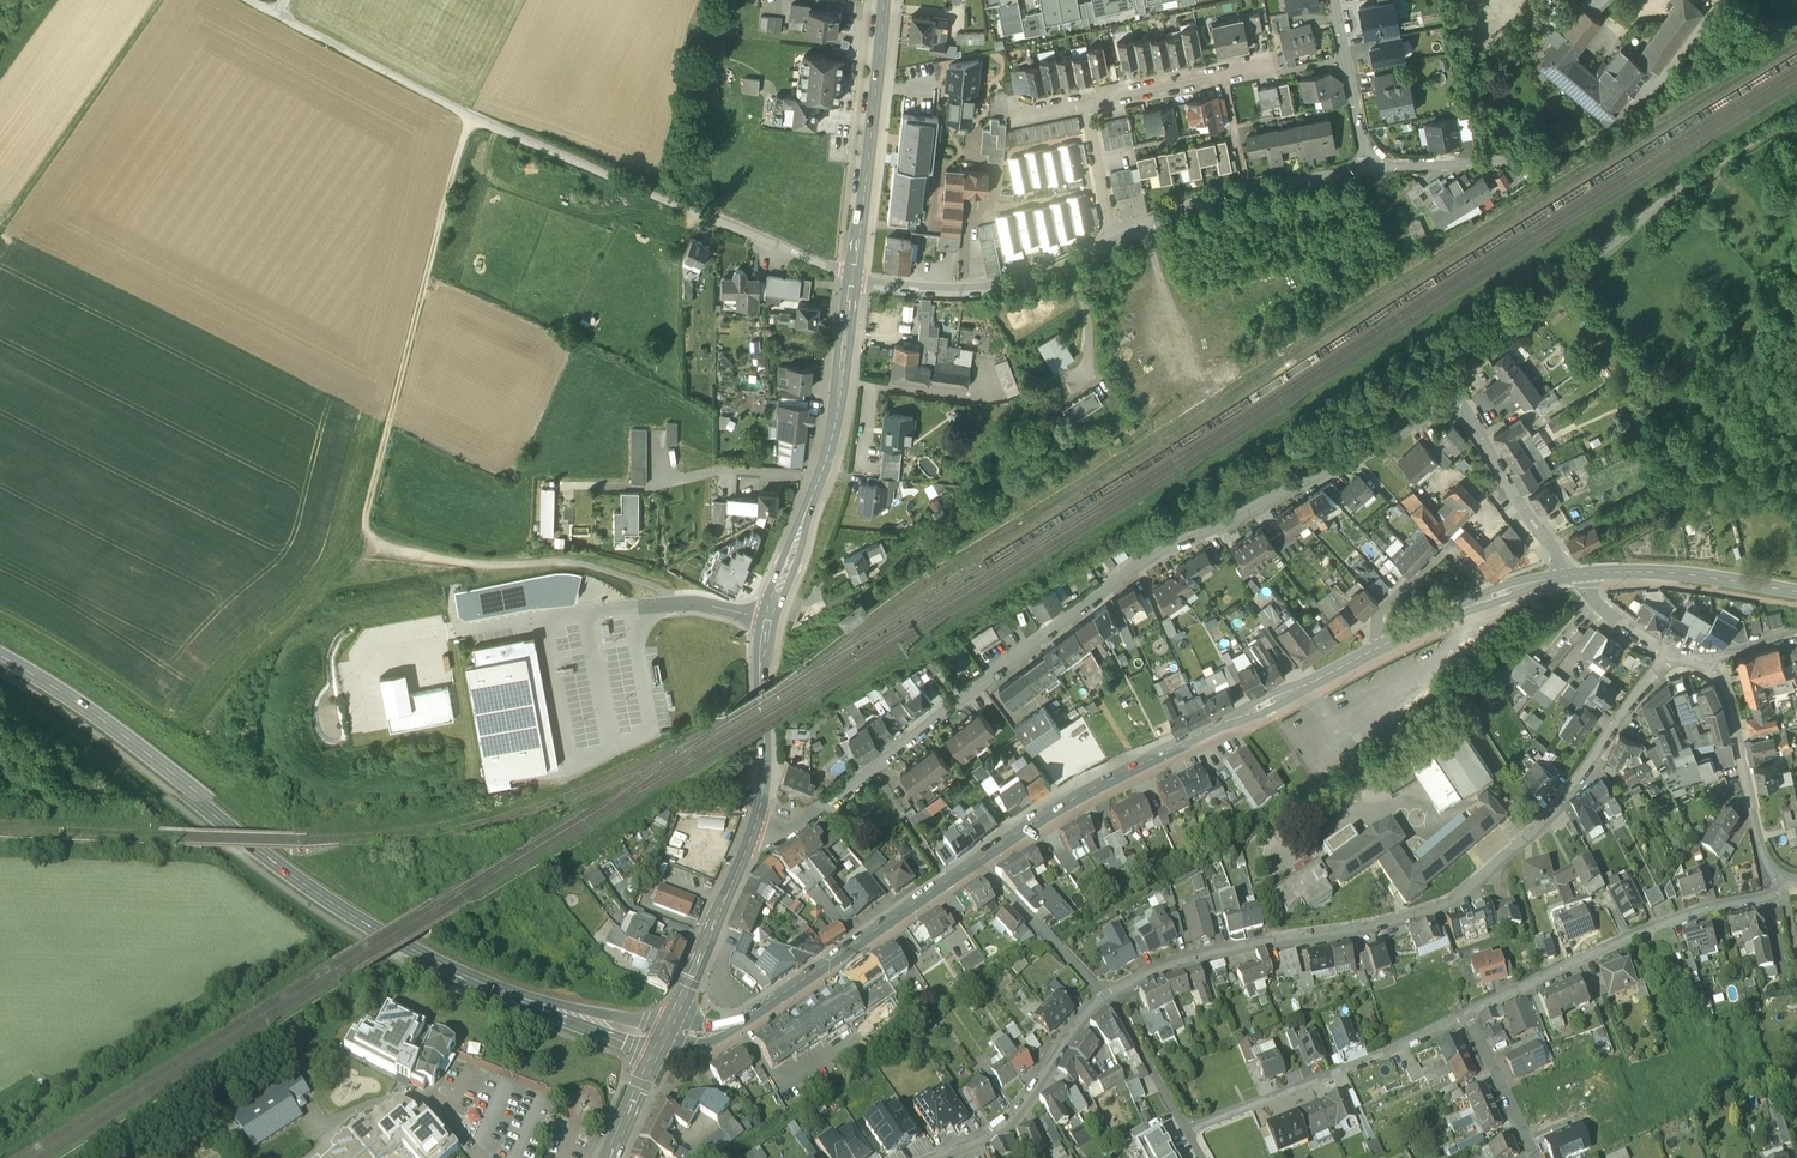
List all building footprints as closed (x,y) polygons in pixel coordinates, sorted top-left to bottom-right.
[(1023,27),(1022,15),(1018,0),(1016,0),(998,3),(1003,31),(1023,27)] [(1063,19),(1059,0),(1040,0),(1042,9),(1045,23),(1063,19)] [(1081,16),(1078,1),(1078,0),(1059,0),(1063,19),(1081,16)] [(1082,23),(1089,21),(1089,19),(1085,0),(1078,1),(1081,16),(1082,23)] [(1092,0),(1085,0),(1089,19),(1096,17),(1095,12),(1092,0)] [(1130,5),(1129,0),(1092,0),(1095,12),(1130,5)] [(1144,0),(1137,0),(1137,3),(1139,11),(1146,10),(1144,3),(1144,0)] [(1288,9),(1318,2),(1317,0),(1286,0),(1288,9)] [(1359,6),(1365,34),(1379,31),(1395,28),(1390,0),(1387,0),(1378,2),(1359,6)] [(1593,17),(1612,0),(1587,0),(1581,7),(1593,17)] [(1655,34),(1654,33),(1650,38),(1651,39),(1635,60),(1646,70),(1650,66),(1658,72),(1704,12),(1694,5),(1689,0),(1672,0),(1671,2),(1677,6),(1655,34)] [(839,11),(809,7),(810,4),(791,2),(789,17),(808,19),(806,30),(836,34),(839,11)] [(1581,7),(1561,32),(1573,41),(1580,47),(1601,23),(1593,17),(1581,7)] [(1045,23),(1042,9),(1035,10),(1039,32),(1046,30),(1045,23)] [(1039,32),(1035,10),(1026,12),(1026,14),(1022,15),(1025,34),(1039,32)] [(1259,10),(1249,13),(1250,16),(1252,27),(1262,25),(1259,10)] [(1287,10),(1275,12),(1279,30),(1290,27),(1287,10)] [(933,16),(911,13),(908,38),(929,40),(930,40),(930,39),(932,26),(933,16)] [(782,17),(761,15),(760,29),(781,32),(782,17)] [(942,17),(933,16),(932,26),(941,27),(942,17)] [(1250,16),(1212,24),(1217,49),(1245,43),(1242,29),(1252,27),(1250,16)] [(1290,27),(1279,30),(1283,51),(1277,52),(1280,65),(1288,62),(1286,57),(1293,55),(1292,51),(1294,50),(1294,51),(1309,47),(1310,50),(1317,48),(1310,21),(1290,27)] [(1198,25),(1182,28),(1183,33),(1187,50),(1203,47),(1198,25)] [(1395,28),(1379,31),(1380,39),(1399,35),(1398,27),(1395,28)] [(983,31),(956,31),(956,41),(983,41),(983,31)] [(1561,32),(1537,48),(1548,56),(1556,63),(1565,51),(1573,41),(1561,32)] [(1183,33),(1167,37),(1171,57),(1171,59),(1188,56),(1187,50),(1183,33)] [(1166,35),(1150,38),(1154,59),(1155,61),(1171,57),(1167,37),(1166,35)] [(1380,39),(1378,39),(1379,46),(1401,42),(1400,35),(1399,35),(1380,39)] [(1150,36),(1134,40),(1138,60),(1138,62),(1154,59),(1150,38),(1150,36)] [(1133,38),(1117,41),(1121,64),(1138,60),(1134,40),(1133,38)] [(723,41),(713,39),(709,58),(719,60),(723,41)] [(944,41),(930,39),(930,40),(929,40),(928,49),(943,50),(944,41)] [(1379,46),(1371,48),(1373,62),(1404,56),(1401,42),(1379,46)] [(1102,44),(1086,47),(1087,53),(1091,70),(1107,66),(1102,44)] [(846,48),(833,47),(832,54),(846,55),(846,48)] [(1635,60),(1620,48),(1605,66),(1614,73),(1615,71),(1633,86),(1646,70),(1635,60)] [(1614,73),(1605,66),(1599,74),(1597,77),(1590,71),(1565,51),(1556,63),(1548,56),(1539,66),(1606,120),(1633,86),(1615,71),(1614,73)] [(1087,53),(1071,56),(1076,77),(1076,79),(1092,76),(1091,70),(1087,53)] [(843,58),(805,54),(803,69),(799,69),(799,70),(798,80),(798,81),(802,81),(800,96),(818,98),(838,101),(843,58)] [(1071,54),(1055,58),(1060,79),(1060,81),(1076,77),(1071,56),(1071,54)] [(1055,56),(1039,59),(1040,63),(1044,82),(1060,79),(1055,58),(1055,56)] [(979,59),(948,65),(946,86),(951,86),(948,118),(970,120),(973,89),(976,89),(979,59)] [(1040,63),(1024,66),(1026,77),(1029,89),(1045,85),(1044,82),(1040,63)] [(1024,66),(1017,67),(1019,79),(1026,77),(1024,66)] [(1026,77),(1019,79),(1017,67),(1009,69),(1011,78),(1014,91),(1029,89),(1026,77)] [(1331,71),(1301,78),(1304,95),(1322,91),(1324,103),(1337,101),(1333,82),(1331,71)] [(1391,74),(1375,77),(1377,86),(1382,85),(1393,82),(1391,74)] [(760,79),(744,77),(743,91),(758,92),(760,79)] [(1011,78),(1004,80),(1007,93),(1014,91),(1011,78)] [(1287,80),(1257,86),(1261,104),(1278,101),(1281,112),(1294,110),(1287,80)] [(1343,80),(1333,82),(1337,101),(1346,99),(1343,80)] [(1393,82),(1382,85),(1377,86),(1381,107),(1386,106),(1388,116),(1409,111),(1407,102),(1408,102),(1411,98),(1410,92),(1406,90),(1405,90),(1403,80),(1393,82)] [(796,95),(777,93),(774,120),(793,122),(796,95)] [(800,96),(796,95),(793,122),(815,125),(818,98),(800,96)] [(1217,95),(1186,101),(1190,119),(1208,115),(1210,127),(1223,124),(1220,112),(1217,98),(1217,95)] [(1224,96),(1217,98),(1220,112),(1227,111),(1224,96)] [(905,100),(905,109),(920,108),(919,100),(905,100)] [(1173,104),(1143,110),(1146,127),(1164,124),(1166,135),(1178,133),(1173,104)] [(932,117),(902,113),(896,163),(894,163),(887,219),(907,221),(909,208),(917,209),(918,202),(922,202),(927,163),(933,164),(938,117),(932,117)] [(1469,116),(1455,119),(1459,140),(1473,137),(1469,116)] [(999,118),(991,117),(990,131),(990,132),(998,132),(999,123),(999,118)] [(1078,117),(1071,118),(1073,131),(1080,129),(1078,117)] [(1128,117),(1121,118),(1123,131),(1130,129),(1128,117)] [(1071,118),(1064,120),(1066,132),(1073,131),(1071,118)] [(1121,118),(1114,120),(1116,132),(1123,131),(1121,118)] [(1455,118),(1425,124),(1429,146),(1459,141),(1459,140),(1455,119),(1455,118)] [(1327,119),(1307,123),(1312,153),(1333,149),(1327,119)] [(1064,120),(1057,121),(1059,134),(1066,132),(1064,120)] [(1114,120),(1107,121),(1109,134),(1116,132),(1114,120)] [(1057,121),(1050,123),(1052,135),(1059,134),(1057,121)] [(1109,134),(1107,121),(1100,123),(1102,135),(1109,134)] [(1006,123),(999,123),(998,132),(997,147),(1005,147),(1006,123)] [(1050,123),(1042,124),(1045,137),(1052,135),(1050,123)] [(1307,123),(1277,129),(1280,146),(1298,143),(1300,155),(1312,153),(1307,123)] [(1042,124),(1035,126),(1038,138),(1045,137),(1042,124)] [(1035,126),(1028,127),(1031,140),(1038,138),(1035,126)] [(1028,127),(1021,128),(1024,141),(1031,140),(1028,127)] [(1021,128),(1014,130),(1017,143),(1024,141),(1021,128)] [(1130,129),(1123,131),(1126,144),(1133,143),(1130,129)] [(1277,129),(1247,135),(1250,153),(1268,149),(1270,161),(1283,158),(1281,147),(1280,147),(1280,146),(1277,129)] [(998,132),(990,132),(990,131),(983,130),(981,153),(988,154),(1004,155),(1005,147),(997,147),(998,132)] [(1014,130),(1007,131),(1010,144),(1017,143),(1014,130)] [(1123,131),(1116,132),(1119,146),(1126,144),(1123,131)] [(1116,132),(1109,134),(1112,147),(1119,146),(1116,132)] [(1109,134),(1102,135),(1105,148),(1112,147),(1109,134)] [(1224,140),(1196,146),(1199,163),(1216,159),(1219,171),(1231,169),(1224,140)] [(1077,143),(1059,147),(1060,149),(1065,177),(1082,174),(1081,167),(1077,146),(1077,143)] [(1084,144),(1077,146),(1081,167),(1088,165),(1084,144)] [(1196,146),(1166,152),(1170,170),(1187,166),(1190,178),(1202,175),(1199,163),(1196,146)] [(1060,149),(1043,153),(1048,181),(1049,183),(1066,179),(1065,177),(1060,149)] [(1027,156),(1032,184),(1048,181),(1043,153),(1043,150),(1026,153),(1027,156)] [(1166,152),(1136,158),(1138,167),(1140,176),(1158,172),(1160,184),(1172,181),(1170,170),(1166,152)] [(1004,155),(988,154),(988,161),(1003,162),(1004,155)] [(1027,156),(1010,159),(1015,189),(1033,186),(1032,184),(1027,156)] [(1138,167),(1131,168),(1133,181),(1140,179),(1140,176),(1138,167)] [(1131,168),(1124,169),(1126,182),(1133,181),(1131,168)] [(1124,169),(1117,171),(1119,184),(1126,182),(1124,169)] [(965,171),(947,170),(943,223),(961,224),(963,193),(965,171)] [(1503,170),(1496,175),(1502,186),(1510,182),(1503,170)] [(988,173),(965,171),(963,193),(987,195),(988,173)] [(1117,171),(1110,172),(1112,185),(1119,184),(1117,171)] [(1463,172),(1456,177),(1461,186),(1462,185),(1463,188),(1471,183),(1463,172)] [(1459,191),(1454,194),(1462,207),(1467,204),(1474,199),(1491,189),(1483,176),(1463,188),(1459,191)] [(1439,178),(1427,185),(1432,192),(1445,184),(1448,182),(1445,177),(1440,181),(1439,178)] [(1448,182),(1445,184),(1449,191),(1451,190),(1454,194),(1459,191),(1457,188),(1461,186),(1456,177),(1448,182)] [(1143,193),(1140,179),(1133,181),(1136,194),(1143,193)] [(1418,180),(1406,190),(1411,197),(1416,205),(1422,201),(1417,193),(1424,188),(1418,180)] [(1133,181),(1126,182),(1129,196),(1136,194),(1133,181)] [(1126,182),(1119,184),(1122,197),(1129,196),(1126,182)] [(1119,184),(1112,185),(1115,199),(1122,197),(1119,184)] [(1445,184),(1432,192),(1439,203),(1454,194),(1451,190),(1449,191),(1445,184)] [(1439,203),(1432,208),(1440,221),(1462,207),(1454,194),(1439,203)] [(1069,201),(1075,231),(1093,228),(1093,225),(1090,208),(1087,195),(1069,198),(1069,201)] [(1474,199),(1467,204),(1470,209),(1477,204),(1474,199)] [(1052,207),(1058,237),(1076,234),(1075,231),(1069,201),(1051,204),(1052,207)] [(917,209),(909,208),(907,221),(920,223),(922,202),(918,202),(917,209)] [(1052,207),(1034,210),(1039,241),(1040,243),(1058,240),(1058,237),(1052,207)] [(1097,207),(1090,208),(1093,225),(1100,223),(1097,207)] [(1016,214),(1022,245),(1039,241),(1034,210),(1033,208),(1016,211),(1016,214)] [(1016,214),(997,218),(998,223),(1003,244),(1004,251),(1023,247),(1022,245),(1016,214)] [(1416,219),(1410,222),(1416,235),(1422,232),(1416,219)] [(961,224),(943,223),(942,235),(960,237),(961,224)] [(995,239),(996,246),(1003,244),(998,223),(992,224),(995,239)] [(988,240),(995,239),(992,224),(985,226),(988,240)] [(981,241),(988,240),(985,226),(978,227),(981,241)] [(920,233),(912,232),(911,240),(911,243),(918,244),(920,233)] [(942,235),(939,235),(937,249),(958,251),(960,237),(942,235)] [(918,244),(911,243),(911,240),(887,237),(885,251),(885,250),(883,262),(908,265),(908,264),(909,259),(916,259),(918,244)] [(981,241),(982,248),(996,246),(995,239),(988,240),(981,241)] [(710,247),(693,240),(685,258),(702,265),(710,247)] [(982,248),(983,255),(997,253),(996,246),(982,248)] [(983,255),(985,262),(999,260),(997,253),(983,255)] [(985,262),(986,270),(1000,267),(999,260),(985,262)] [(986,270),(988,277),(1001,274),(1000,267),(986,270)] [(735,273),(734,275),(734,279),(724,279),(724,295),(738,295),(738,307),(758,307),(758,299),(758,283),(758,280),(746,280),(746,275),(746,273),(745,271),(743,270),(740,269),(738,270),(736,271),(735,273)] [(811,280),(767,276),(765,294),(781,296),(809,299),(811,280)] [(692,280),(684,280),(684,301),(693,302),(693,280),(692,280)] [(781,296),(765,294),(765,299),(765,305),(780,307),(781,296)] [(927,350),(937,351),(938,345),(939,328),(929,327),(932,301),(922,300),(919,342),(922,343),(922,346),(924,346),(924,350),(927,350)] [(819,308),(799,305),(797,317),(796,325),(804,325),(809,326),(817,327),(819,308)] [(903,305),(903,319),(913,320),(913,305),(903,305)] [(791,316),(781,315),(780,323),(790,324),(791,316)] [(1059,330),(1037,343),(1038,344),(1039,343),(1053,367),(1053,368),(1074,355),(1074,354),(1073,354),(1058,331),(1059,330)] [(914,343),(904,341),(903,347),(895,345),(894,357),(917,360),(919,352),(919,350),(919,349),(914,348),(914,343)] [(948,347),(938,345),(937,351),(936,360),(936,363),(947,362),(947,355),(948,347)] [(962,349),(948,347),(947,355),(961,356),(962,349)] [(937,351),(927,350),(926,353),(925,361),(931,362),(933,362),(933,360),(936,360),(937,351)] [(1507,351),(1491,363),(1501,376),(1503,378),(1519,366),(1507,351)] [(926,353),(919,352),(917,360),(925,361),(926,353)] [(917,360),(894,357),(891,378),(915,380),(917,369),(916,369),(917,360)] [(1007,360),(995,365),(1007,396),(1020,392),(1007,360)] [(947,362),(936,363),(936,365),(933,365),(933,362),(931,362),(931,364),(930,367),(946,369),(946,367),(969,370),(970,366),(947,362)] [(787,367),(779,366),(779,385),(790,386),(791,374),(786,374),(787,367)] [(1542,395),(1519,366),(1503,378),(1511,388),(1525,406),(1534,400),(1542,395)] [(812,369),(787,367),(786,374),(791,374),(790,386),(806,388),(810,389),(810,387),(811,387),(812,381),(811,381),(812,369)] [(946,369),(930,367),(930,371),(929,382),(967,387),(969,370),(946,367),(946,369)] [(930,371),(917,369),(915,380),(929,382),(930,371)] [(1501,376),(1487,387),(1496,400),(1511,388),(1503,378),(1501,376)] [(1093,384),(1062,404),(1071,417),(1102,398),(1093,384)] [(790,386),(779,385),(778,396),(804,399),(806,388),(790,386)] [(1553,388),(1534,400),(1537,406),(1542,413),(1561,401),(1553,388)] [(808,406),(778,403),(778,435),(779,435),(805,437),(807,421),(812,421),(815,419),(815,416),(813,414),(808,413),(808,406)] [(913,415),(887,412),(883,445),(902,448),(902,440),(910,441),(913,415)] [(1550,423),(1555,430),(1573,419),(1568,412),(1550,423)] [(677,419),(667,419),(667,440),(677,441),(677,419)] [(1521,419),(1494,436),(1504,452),(1519,443),(1515,436),(1527,429),(1521,419)] [(1451,425),(1440,435),(1442,437),(1452,447),(1463,437),(1451,425)] [(647,426),(632,426),(631,479),(646,480),(647,426)] [(805,437),(779,435),(780,462),(802,464),(805,437)] [(1452,447),(1442,437),(1437,442),(1446,452),(1452,447)] [(1420,440),(1398,460),(1415,479),(1436,459),(1437,458),(1429,450),(1420,440)] [(1437,442),(1429,450),(1437,458),(1436,459),(1443,466),(1451,458),(1446,452),(1437,442)] [(1519,443),(1504,452),(1515,470),(1526,464),(1531,462),(1522,446),(1519,443)] [(902,448),(883,445),(882,455),(901,457),(902,448)] [(901,457),(882,455),(880,474),(899,476),(901,457)] [(1583,455),(1558,467),(1563,476),(1587,463),(1583,455)] [(1464,456),(1457,460),(1461,468),(1469,464),(1464,456)] [(1515,470),(1510,472),(1522,492),(1535,485),(1534,485),(1529,475),(1531,474),(1526,464),(1515,470)] [(1540,469),(1531,474),(1529,475),(1534,485),(1546,478),(1540,469)] [(899,476),(880,474),(879,483),(888,485),(894,485),(898,483),(899,476)] [(1358,474),(1340,490),(1345,495),(1354,506),(1372,489),(1358,474)] [(1546,482),(1551,490),(1557,487),(1552,478),(1546,482)] [(879,483),(861,480),(860,481),(859,487),(860,488),(859,490),(856,498),(857,499),(860,500),(859,506),(862,509),(869,510),(872,508),(873,499),(886,501),(887,500),(888,485),(879,483)] [(1340,490),(1332,481),(1322,486),(1336,501),(1345,495),(1340,490)] [(942,482),(933,482),(938,492),(946,489),(942,482)] [(1460,482),(1450,491),(1454,495),(1463,505),(1470,512),(1479,503),(1460,482)] [(554,485),(547,485),(545,484),(545,485),(542,485),(541,532),(553,532),(554,485)] [(1322,486),(1308,495),(1319,511),(1322,509),(1336,501),(1322,486)] [(1545,486),(1528,495),(1539,511),(1544,508),(1549,504),(1555,501),(1553,498),(1551,495),(1545,486)] [(639,530),(638,489),(621,489),(622,509),(614,509),(615,536),(625,536),(625,530),(639,530)] [(777,491),(759,490),(759,497),(759,509),(777,510),(777,491)] [(1422,501),(1413,490),(1401,500),(1410,511),(1422,501)] [(1560,494),(1559,494),(1563,500),(1570,496),(1567,492),(1565,490),(1560,494)] [(1450,491),(1444,498),(1448,502),(1449,501),(1451,499),(1454,495),(1450,491)] [(1559,494),(1553,498),(1555,501),(1557,504),(1563,500),(1559,494)] [(759,497),(727,495),(727,498),(727,508),(759,509),(759,497)] [(1308,495),(1294,503),(1305,519),(1316,513),(1319,511),(1308,495)] [(727,498),(714,497),(714,517),(724,517),(725,508),(727,508),(727,498)] [(1435,516),(1422,501),(1410,511),(1426,529),(1437,519),(1435,516)] [(1293,502),(1278,513),(1287,527),(1291,533),(1292,532),(1307,521),(1305,519),(1294,503),(1293,502)] [(1463,505),(1447,520),(1448,526),(1445,528),(1449,533),(1470,512),(1463,505)] [(1445,514),(1440,510),(1435,516),(1437,519),(1439,521),(1445,514)] [(1333,518),(1330,513),(1327,513),(1326,513),(1323,516),(1328,522),(1333,518)] [(1320,518),(1319,518),(1319,522),(1322,526),(1328,522),(1323,516),(1320,518)] [(1594,518),(1576,527),(1579,533),(1593,526),(1594,527),(1597,526),(1594,518)] [(1439,521),(1437,519),(1426,529),(1438,544),(1449,533),(1445,528),(1439,521)] [(589,532),(589,523),(571,523),(571,532),(589,532)] [(1247,535),(1233,545),(1243,560),(1249,569),(1250,568),(1277,550),(1269,539),(1260,526),(1253,531),(1252,529),(1246,533),(1247,535)] [(1579,533),(1569,538),(1572,544),(1570,545),(1574,553),(1588,546),(1590,543),(1599,539),(1594,527),(1593,526),(1579,533)] [(1287,527),(1281,531),(1289,542),(1296,537),(1292,532),(1291,533),(1287,527)] [(1489,554),(1464,528),(1454,538),(1480,564),(1489,554)] [(734,591),(761,534),(752,529),(749,536),(746,534),(743,540),(738,537),(734,539),(732,543),(730,542),(726,550),(720,547),(717,554),(715,554),(711,563),(713,564),(710,569),(708,569),(704,577),(732,590),(734,591)] [(1281,531),(1269,539),(1277,550),(1289,542),(1281,531)] [(1418,538),(1395,559),(1408,573),(1437,545),(1425,531),(1418,538)] [(1414,532),(1390,554),(1395,559),(1418,538),(1414,532)] [(1374,538),(1382,546),(1387,542),(1379,534),(1374,538)] [(1396,534),(1384,548),(1390,554),(1402,540),(1396,534)] [(1480,564),(1479,564),(1495,579),(1520,554),(1505,538),(1489,554),(1480,564)] [(862,549),(868,562),(885,555),(879,542),(862,549)] [(1218,556),(1211,544),(1205,548),(1213,560),(1218,556)] [(1121,545),(1110,553),(1117,564),(1129,556),(1121,545)] [(1205,548),(1185,561),(1194,575),(1203,569),(1214,562),(1213,560),(1205,548)] [(868,562),(862,549),(844,558),(850,571),(864,564),(868,562)] [(697,567),(687,563),(684,564),(679,575),(729,598),(732,590),(704,577),(708,569),(710,569),(713,564),(711,563),(712,561),(702,556),(697,567)] [(748,569),(752,571),(758,557),(754,556),(748,569)] [(1243,560),(1236,565),(1243,577),(1252,571),(1250,568),(1249,569),(1243,560)] [(1194,575),(1185,561),(1177,566),(1179,569),(1170,576),(1182,594),(1193,587),(1199,583),(1197,579),(1194,575)] [(864,564),(850,571),(854,580),(868,573),(864,564)] [(1203,569),(1194,575),(1197,579),(1206,573),(1203,569)] [(454,591),(459,614),(466,619),(528,607),(575,603),(581,574),(567,571),(553,572),(454,591)] [(1170,576),(1154,586),(1170,609),(1186,599),(1182,594),(1170,576)] [(848,579),(836,587),(841,597),(854,590),(848,579)] [(1373,582),(1376,592),(1386,589),(1383,579),(1373,582)] [(1134,585),(1118,594),(1127,610),(1128,610),(1143,602),(1143,601),(1134,585)] [(1350,598),(1338,586),(1333,590),(1344,605),(1350,600),(1349,599),(1350,598)] [(836,587),(824,594),(830,604),(841,597),(836,587)] [(1193,587),(1182,594),(1186,599),(1187,601),(1198,594),(1193,587)] [(1365,587),(1358,593),(1357,592),(1350,598),(1349,599),(1350,600),(1357,608),(1356,608),(1363,616),(1378,602),(1365,587)] [(1053,590),(1031,602),(1039,615),(1046,611),(1049,612),(1051,610),(1052,607),(1060,602),(1053,590)] [(1344,605),(1333,590),(1326,595),(1338,610),(1344,605)] [(1326,623),(1340,613),(1337,610),(1326,595),(1317,602),(1313,596),(1309,600),(1326,623)] [(1143,602),(1128,610),(1134,619),(1148,611),(1143,602)] [(1106,603),(1094,612),(1104,631),(1116,622),(1106,603)] [(1287,606),(1279,613),(1278,612),(1277,613),(1270,603),(1256,614),(1265,627),(1271,622),(1279,633),(1279,632),(1285,627),(1296,617),(1287,606)] [(1641,614),(1638,620),(1645,625),(1653,610),(1646,606),(1644,608),(1641,614)] [(1689,622),(1685,628),(1694,634),(1704,617),(1688,607),(1682,618),(1689,622)] [(1658,613),(1653,610),(1645,625),(1660,634),(1663,629),(1669,619),(1658,613)] [(1094,612),(1074,627),(1086,645),(1104,631),(1094,612)] [(1351,627),(1340,613),(1326,623),(1337,638),(1351,627)] [(1669,619),(1663,629),(1679,639),(1685,628),(1689,622),(1682,618),(1673,613),(1669,619)] [(1780,613),(1767,616),(1767,617),(1770,628),(1783,625),(1780,613)] [(1177,632),(1169,614),(1161,620),(1168,635),(1177,632)] [(1712,622),(1702,639),(1710,644),(1713,639),(1723,645),(1729,636),(1735,625),(1717,614),(1712,622)] [(1010,615),(992,627),(1000,638),(1018,627),(1010,615)] [(1296,617),(1285,627),(1294,638),(1298,637),(1300,640),(1310,633),(1296,617)] [(1704,617),(1694,634),(1702,639),(1712,622),(1704,617)] [(1758,617),(1751,619),(1754,632),(1761,631),(1759,619),(1758,617)] [(1765,617),(1759,619),(1761,631),(1770,628),(1767,617),(1765,617)] [(1735,625),(1729,636),(1739,643),(1748,640),(1743,620),(1737,621),(1735,625)] [(1326,623),(1311,635),(1323,648),(1337,638),(1326,623)] [(1127,625),(1119,628),(1128,648),(1135,644),(1127,625)] [(991,626),(971,639),(980,652),(1000,639),(991,626)] [(1086,645),(1074,627),(1055,642),(1068,659),(1086,645)] [(1276,641),(1265,627),(1259,631),(1269,645),(1276,641)] [(1294,638),(1285,627),(1279,632),(1291,647),(1300,640),(1298,637),(1294,638)] [(1578,628),(1569,640),(1574,644),(1584,633),(1578,628)] [(1598,628),(1591,638),(1599,644),(1606,634),(1598,628)] [(1104,631),(1086,645),(1088,647),(1105,634),(1104,631)] [(1291,647),(1290,649),(1302,665),(1323,648),(1311,635),(1310,633),(1300,640),(1291,647)] [(1623,645),(1606,634),(1599,644),(1593,652),(1594,653),(1610,664),(1623,645)] [(473,648),(476,664),(466,666),(489,787),(511,783),(509,773),(558,763),(534,636),(473,648)] [(1591,638),(1582,651),(1591,657),(1594,653),(1593,652),(1599,644),(1591,638)] [(1055,642),(1044,650),(1045,653),(1054,669),(1057,667),(1068,659),(1055,642)] [(1271,656),(1265,647),(1259,651),(1261,654),(1265,660),(1271,656)] [(654,648),(641,650),(645,676),(659,674),(654,648)] [(953,648),(939,655),(951,673),(963,665),(953,648)] [(1781,649),(1770,651),(1775,679),(1787,677),(1781,649)] [(1546,666),(1526,650),(1508,672),(1519,681),(1529,674),(1535,679),(1546,666)] [(1102,661),(1096,651),(1092,654),(1098,664),(1102,661)] [(1763,669),(1742,674),(1744,683),(1763,678),(1765,684),(1773,681),(1773,680),(1775,679),(1770,651),(1759,654),(1763,669)] [(1045,653),(1024,668),(1029,675),(1030,675),(1039,688),(1057,674),(1055,671),(1054,669),(1045,653)] [(1092,654),(1092,653),(1084,659),(1091,670),(1099,664),(1098,664),(1092,654)] [(1610,664),(1594,653),(1591,657),(1592,659),(1589,663),(1603,673),(1610,664)] [(1759,654),(1737,659),(1742,674),(1763,669),(1759,654)] [(1259,664),(1253,655),(1249,657),(1252,662),(1255,667),(1259,664)] [(1271,656),(1265,660),(1268,664),(1274,660),(1271,656)] [(936,657),(925,665),(932,676),(944,668),(936,657)] [(1647,657),(1644,658),(1641,660),(1641,663),(1644,665),(1647,666),(1651,664),(1651,658),(1647,657)] [(1268,664),(1258,671),(1268,686),(1269,687),(1285,677),(1274,660),(1268,664)] [(1234,661),(1227,665),(1236,681),(1242,678),(1238,669),(1239,669),(1234,661)] [(1239,669),(1238,669),(1242,678),(1252,695),(1268,686),(1258,671),(1255,667),(1252,662),(1239,669)] [(924,665),(910,673),(914,678),(919,686),(922,683),(932,676),(925,665),(924,665)] [(1236,681),(1227,665),(1222,667),(1226,677),(1230,685),(1236,681)] [(1222,667),(1203,676),(1207,685),(1226,677),(1222,667)] [(1565,681),(1553,671),(1540,688),(1552,698),(1565,681)] [(380,678),(391,732),(456,719),(449,686),(410,694),(406,673),(380,678)] [(910,673),(894,685),(898,690),(914,678),(910,673)] [(1585,679),(1578,689),(1570,683),(1562,694),(1570,701),(1572,699),(1581,705),(1585,699),(1589,693),(1599,679),(1592,673),(1587,680),(1585,679)] [(1022,680),(1022,681),(1032,693),(1039,688),(1030,675),(1029,675),(1022,680)] [(1775,679),(1773,680),(1773,681),(1776,692),(1795,687),(1791,675),(1787,677),(1775,679)] [(1013,676),(998,687),(1013,707),(1032,693),(1022,681),(1022,680),(1020,677),(1013,676)] [(1682,677),(1668,681),(1672,693),(1672,692),(1676,704),(1689,699),(1688,696),(1682,677)] [(914,678),(898,690),(905,699),(921,687),(919,686),(914,678)] [(1599,679),(1589,693),(1600,701),(1605,705),(1616,690),(1600,678),(1599,679)] [(1763,678),(1744,683),(1750,704),(1752,703),(1769,699),(1765,684),(1763,678)] [(1185,681),(1173,689),(1177,697),(1179,695),(1189,689),(1185,681)] [(1668,681),(1643,704),(1650,722),(1652,727),(1662,723),(1671,720),(1665,703),(1664,700),(1666,698),(1672,693),(1668,681)] [(1712,685),(1696,692),(1701,703),(1699,704),(1703,713),(1704,712),(1721,705),(1712,685)] [(890,686),(881,693),(884,698),(890,706),(899,701),(898,697),(890,686)] [(921,687),(905,699),(916,713),(931,701),(921,688),(921,687)] [(1166,689),(1157,693),(1161,702),(1162,702),(1169,698),(1169,688),(1166,689)] [(1226,688),(1203,700),(1205,705),(1211,716),(1234,704),(1226,688)] [(1545,706),(1552,698),(1540,688),(1533,696),(1545,706)] [(1696,692),(1688,696),(1689,699),(1691,707),(1699,704),(1701,703),(1696,692)] [(1600,701),(1589,693),(1585,699),(1595,707),(1600,701)] [(872,702),(866,694),(854,700),(859,709),(872,702)] [(1201,697),(1192,700),(1196,709),(1205,705),(1203,700),(1201,697)] [(890,706),(884,698),(879,701),(886,711),(891,707),(890,706)] [(1177,714),(1169,698),(1162,702),(1169,718),(1177,714)] [(1689,699),(1676,704),(1678,712),(1691,707),(1689,699)] [(1769,699),(1752,703),(1756,717),(1769,713),(1769,711),(1772,710),(1769,699)] [(854,700),(833,711),(838,719),(859,709),(854,700)] [(910,716),(899,701),(890,706),(891,707),(902,723),(910,716)] [(1190,702),(1181,706),(1183,711),(1185,715),(1194,711),(1190,702)] [(1650,722),(1643,704),(1637,712),(1642,726),(1650,722)] [(1691,707),(1678,712),(1681,721),(1694,716),(1699,714),(1703,713),(1699,704),(1691,707)] [(1194,711),(1185,715),(1190,726),(1211,716),(1205,705),(1196,709),(1194,711)] [(1592,715),(1578,705),(1573,712),(1587,722),(1592,715)] [(1721,705),(1704,712),(1706,719),(1709,718),(1724,715),(1721,705)] [(902,723),(891,707),(886,711),(880,714),(892,730),(902,723)] [(1044,707),(1015,727),(1032,751),(1041,745),(1060,731),(1044,707)] [(1772,710),(1769,711),(1769,713),(1771,719),(1778,717),(1776,709),(1772,710)] [(1177,714),(1169,718),(1170,722),(1175,733),(1190,726),(1185,715),(1183,711),(1177,714)] [(951,734),(946,738),(962,759),(996,733),(980,712),(975,716),(971,719),(967,722),(961,727),(955,731),(951,734)] [(1587,722),(1573,712),(1558,733),(1567,739),(1569,737),(1576,742),(1589,723),(1587,722)] [(1532,713),(1527,722),(1537,728),(1542,718),(1532,713)] [(1756,717),(1747,719),(1751,737),(1780,730),(1778,717),(1771,719),(1769,713),(1756,717)] [(880,714),(867,724),(878,741),(892,731),(892,730),(880,714)] [(1592,715),(1587,722),(1594,727),(1599,719),(1592,715)] [(1724,715),(1709,718),(1713,731),(1716,741),(1730,739),(1724,715)] [(1694,716),(1682,721),(1688,738),(1700,735),(1700,734),(1695,719),(1694,716)] [(867,722),(858,727),(859,729),(848,736),(861,757),(862,756),(862,755),(873,749),(875,748),(874,748),(879,745),(880,745),(878,741),(867,724),(867,722)] [(1494,779),(1458,723),(1427,743),(1463,799),(1474,792),(1491,782),(1494,779)] [(1662,723),(1652,727),(1658,744),(1663,759),(1665,765),(1667,773),(1669,777),(1679,773),(1673,755),(1670,748),(1679,745),(1681,745),(1680,741),(1673,723),(1663,727),(1662,723)] [(1780,730),(1751,737),(1753,743),(1775,737),(1788,734),(1786,729),(1783,730),(1780,730)] [(1700,735),(1688,738),(1688,740),(1689,743),(1691,746),(1716,741),(1713,731),(1700,734),(1700,735)] [(1790,747),(1788,734),(1775,737),(1778,750),(1783,748),(1785,756),(1788,755),(1790,765),(1793,764),(1791,752),(1794,752),(1793,747),(1790,747)] [(1634,742),(1619,735),(1615,743),(1628,749),(1637,753),(1640,746),(1634,742)] [(1753,743),(1745,745),(1749,764),(1754,763),(1763,761),(1762,754),(1778,750),(1775,737),(1753,743)] [(1463,799),(1427,743),(1405,757),(1440,813),(1463,799)] [(1615,743),(1608,760),(1621,766),(1628,749),(1615,743)] [(1681,745),(1679,745),(1681,752),(1692,748),(1691,746),(1689,743),(1681,745)] [(1663,759),(1658,744),(1646,750),(1649,754),(1657,769),(1665,765),(1663,759)] [(1730,745),(1716,748),(1719,767),(1734,765),(1730,745)] [(1013,756),(1007,746),(1001,750),(1008,760),(1013,756)] [(1642,750),(1640,746),(1637,753),(1631,758),(1635,770),(1643,765),(1639,757),(1642,750)] [(905,770),(900,774),(916,794),(950,768),(934,747),(929,751),(925,754),(921,757),(915,762),(909,767),(905,770)] [(1681,752),(1673,755),(1679,773),(1683,782),(1682,783),(1683,783),(1703,775),(1692,748),(1681,752)] [(1553,753),(1547,749),(1543,756),(1544,758),(1548,762),(1553,753)] [(1245,753),(1227,765),(1257,809),(1275,797),(1273,793),(1281,788),(1274,777),(1266,783),(1245,753)] [(1001,755),(990,758),(992,765),(1003,763),(1001,755)] [(1763,761),(1754,763),(1756,770),(1776,766),(1774,758),(1763,761)] [(802,767),(789,762),(787,769),(800,774),(802,767)] [(1543,767),(1537,762),(1524,778),(1543,794),(1556,779),(1555,777),(1543,767)] [(1560,772),(1548,762),(1543,767),(1555,777),(1560,772)] [(1635,770),(1634,770),(1637,775),(1641,784),(1653,776),(1645,763),(1635,770)] [(983,764),(972,771),(976,777),(977,777),(979,780),(980,782),(990,775),(983,764)] [(1028,764),(1017,772),(1021,778),(1025,784),(1036,776),(1035,774),(1028,764)] [(1606,764),(1603,769),(1614,776),(1617,771),(1606,764)] [(1756,770),(1755,770),(1760,791),(1780,786),(1778,776),(1776,766),(1756,770)] [(1200,768),(1176,780),(1187,802),(1195,798),(1196,798),(1194,794),(1206,788),(1209,786),(1200,768)] [(800,774),(787,769),(781,782),(808,792),(813,779),(800,774)] [(1633,769),(1625,774),(1628,780),(1637,775),(1634,770),(1633,769)] [(1036,776),(1025,784),(1035,798),(1051,787),(1041,773),(1039,770),(1035,774),(1036,776)] [(976,777),(972,771),(966,777),(970,782),(975,784),(979,780),(977,777),(976,777)] [(1679,773),(1669,777),(1672,787),(1682,783),(1683,782),(1679,773)] [(1792,773),(1778,776),(1780,786),(1793,784),(1792,773)] [(1637,775),(1628,780),(1625,781),(1630,790),(1641,784),(1637,775)] [(1669,777),(1665,779),(1667,787),(1673,796),(1686,792),(1683,783),(1682,783),(1672,787),(1669,777)] [(1021,778),(1000,792),(1014,812),(1035,798),(1025,784),(1021,778)] [(1176,780),(1168,784),(1167,783),(1157,788),(1162,799),(1170,815),(1189,806),(1187,802),(1176,780)] [(1209,786),(1206,788),(1210,796),(1213,802),(1226,796),(1218,782),(1209,786)] [(1494,787),(1491,782),(1474,792),(1479,799),(1488,792),(1494,787)] [(1603,782),(1589,791),(1590,793),(1599,806),(1607,801),(1611,798),(1606,790),(1608,789),(1603,782)] [(1206,788),(1194,794),(1196,798),(1195,798),(1197,802),(1210,796),(1206,788)] [(934,790),(916,801),(919,806),(938,795),(934,790)] [(1488,792),(1479,799),(1486,807),(1485,807),(1499,822),(1498,823),(1508,816),(1488,792)] [(1589,833),(1601,825),(1592,810),(1599,806),(1590,793),(1572,805),(1589,833)] [(945,802),(940,795),(933,800),(938,807),(945,802)] [(1611,798),(1607,801),(1610,808),(1617,804),(1614,796),(1611,798)] [(1141,798),(1126,806),(1138,829),(1152,822),(1153,821),(1150,816),(1141,798)] [(1197,802),(1195,798),(1187,802),(1192,811),(1200,808),(1197,802)] [(933,800),(926,806),(931,812),(932,812),(938,807),(933,800)] [(981,803),(974,809),(978,815),(986,809),(981,803)] [(967,815),(959,804),(954,808),(962,819),(967,815)] [(1621,812),(1617,804),(1610,808),(1604,811),(1609,818),(1621,812)] [(913,806),(905,811),(909,818),(918,812),(913,806)] [(918,812),(909,818),(914,825),(923,818),(925,821),(934,814),(932,812),(931,812),(926,806),(918,812)] [(1126,806),(1111,814),(1120,831),(1123,836),(1124,836),(1138,829),(1126,806)] [(1467,822),(1454,833),(1466,848),(1498,823),(1499,822),(1485,807),(1467,822)] [(978,815),(972,820),(984,837),(999,826),(986,809),(978,815)] [(1163,809),(1156,812),(1163,825),(1170,822),(1163,809)] [(1715,825),(1729,834),(1740,818),(1726,809),(1715,825)] [(1790,810),(1783,812),(1787,831),(1796,828),(1796,818),(1793,819),(1790,810)] [(663,812),(658,826),(664,828),(669,814),(663,812)] [(1156,812),(1150,816),(1153,821),(1152,822),(1156,829),(1163,825),(1156,812)] [(1461,814),(1415,852),(1421,860),(1454,833),(1467,822),(1461,814)] [(972,820),(967,815),(962,819),(967,824),(972,820)] [(1095,833),(1085,817),(1073,824),(1083,841),(1089,837),(1095,833)] [(1572,818),(1566,822),(1572,834),(1578,830),(1577,828),(1575,824),(1572,818)] [(967,824),(961,829),(973,845),(984,837),(972,820),(967,824)] [(1363,839),(1327,864),(1327,865),(1337,880),(1340,884),(1377,858),(1397,845),(1403,841),(1389,821),(1379,828),(1377,826),(1362,837),(1363,839)] [(1729,834),(1715,825),(1713,823),(1701,840),(1717,851),(1729,834)] [(822,824),(812,831),(821,844),(822,842),(823,843),(832,836),(822,824)] [(1073,824),(1059,833),(1061,836),(1068,847),(1069,849),(1077,844),(1082,841),(1083,841),(1073,824)] [(973,845),(961,829),(953,835),(965,851),(973,845)] [(812,831),(807,835),(822,853),(818,856),(830,873),(836,868),(824,853),(828,849),(823,843),(822,842),(821,844),(812,831)] [(1120,831),(1114,834),(1121,847),(1128,844),(1124,836),(1123,836),(1120,831)] [(1421,860),(1413,867),(1424,883),(1466,848),(1454,833),(1421,860)] [(1121,847),(1114,834),(1104,840),(1108,847),(1115,858),(1124,854),(1121,847)] [(807,835),(793,846),(807,864),(818,856),(822,853),(807,835)] [(965,851),(953,835),(944,842),(947,845),(956,858),(965,851)] [(1083,841),(1082,841),(1092,856),(1099,852),(1089,837),(1083,841)] [(895,847),(901,856),(910,850),(904,841),(895,847)] [(1077,844),(1069,849),(1072,854),(1080,850),(1077,844)] [(947,845),(936,852),(945,865),(945,866),(956,858),(947,845)] [(1413,867),(1397,845),(1377,858),(1401,892),(1407,900),(1426,886),(1424,883),(1413,867)] [(793,846),(772,862),(789,878),(796,873),(799,878),(795,882),(798,886),(809,876),(803,868),(807,864),(793,846)] [(1099,852),(1092,856),(1098,866),(1106,860),(1109,866),(1118,862),(1115,858),(1108,847),(1099,852)] [(1033,848),(996,870),(1010,885),(1028,874),(1040,867),(1042,871),(1045,869),(1033,848)] [(1062,851),(1054,856),(1063,868),(1070,864),(1062,851)] [(875,852),(861,867),(861,868),(870,877),(886,863),(875,852)] [(625,853),(613,858),(619,871),(631,866),(625,853)] [(818,856),(807,864),(822,885),(823,886),(824,885),(829,881),(834,877),(830,873),(818,856)] [(1548,856),(1523,863),(1530,888),(1556,881),(1554,875),(1548,856)] [(1601,878),(1590,856),(1573,865),(1578,874),(1581,880),(1582,879),(1586,887),(1601,878)] [(1317,860),(1273,891),(1287,911),(1301,901),(1306,910),(1332,892),(1328,886),(1337,880),(1327,865),(1322,868),(1317,860)] [(1707,869),(1711,882),(1724,878),(1721,870),(1720,870),(1717,861),(1713,862),(1715,866),(1707,869)] [(809,876),(798,886),(805,893),(803,896),(823,916),(824,915),(836,926),(838,928),(844,924),(834,911),(816,890),(822,885),(807,864),(803,868),(809,876)] [(782,876),(769,865),(761,872),(778,888),(780,885),(782,883),(779,880),(782,876)] [(1578,874),(1573,865),(1554,875),(1556,881),(1557,885),(1578,874)] [(887,877),(884,879),(895,894),(913,882),(901,866),(891,874),(887,877)] [(1130,866),(1124,869),(1129,876),(1134,873),(1130,866)] [(1707,869),(1706,867),(1699,869),(1704,885),(1711,882),(1707,869)] [(870,877),(861,868),(846,879),(845,891),(862,879),(865,883),(871,878),(870,877)] [(1699,869),(1684,875),(1686,880),(1678,883),(1683,898),(1706,890),(1704,885),(1699,869)] [(592,891),(605,883),(597,871),(584,879),(592,891)] [(761,872),(750,884),(768,898),(776,890),(778,888),(761,872)] [(796,873),(789,878),(795,882),(799,878),(796,873)] [(1617,873),(1604,880),(1608,887),(1621,880),(1617,873)] [(1028,874),(1010,885),(1033,911),(1034,911),(1036,912),(1037,911),(1038,911),(1044,905),(1048,902),(1041,893),(1028,874)] [(1116,881),(1119,887),(1129,882),(1125,876),(1116,881)] [(884,893),(871,878),(865,883),(876,899),(884,893)] [(862,879),(845,891),(855,904),(849,908),(850,910),(854,915),(860,911),(861,911),(877,899),(876,899),(865,883),(862,879)] [(829,881),(824,885),(840,907),(845,914),(850,910),(849,908),(829,881)] [(1393,881),(1388,884),(1396,896),(1401,892),(1393,881)] [(1631,881),(1610,892),(1622,914),(1643,904),(1631,881)] [(1670,881),(1665,889),(1668,898),(1676,896),(1670,881)] [(981,882),(956,899),(965,912),(973,907),(977,913),(994,901),(981,882)] [(768,898),(750,884),(742,898),(754,906),(757,903),(762,906),(767,909),(773,901),(768,898)] [(1658,885),(1644,892),(1651,906),(1665,899),(1658,885)] [(693,900),(661,886),(660,887),(653,905),(685,918),(693,900)] [(655,889),(650,899),(653,905),(660,887),(655,889)] [(1074,913),(1049,887),(1041,893),(1048,902),(1044,905),(1059,921),(1074,913)] [(1220,891),(1210,893),(1214,911),(1215,912),(1225,910),(1221,896),(1220,891)] [(1245,907),(1241,891),(1235,892),(1239,909),(1245,907)] [(1235,892),(1221,896),(1225,910),(1226,912),(1226,913),(1239,909),(1235,892)] [(1210,896),(1203,898),(1204,902),(1205,902),(1208,913),(1214,911),(1210,896)] [(578,897),(566,904),(570,910),(582,903),(578,897)] [(1513,897),(1491,904),(1495,914),(1516,907),(1513,897)] [(956,899),(947,905),(956,919),(965,912),(956,899)] [(1491,904),(1489,899),(1448,913),(1450,917),(1456,936),(1497,921),(1495,914),(1491,904)] [(1548,904),(1549,910),(1565,906),(1563,900),(1548,904)] [(773,901),(767,909),(772,913),(779,906),(773,901)] [(1204,902),(1184,908),(1193,940),(1214,934),(1208,913),(1205,902),(1204,902)] [(759,913),(741,903),(729,930),(749,938),(759,913)] [(787,903),(782,909),(788,913),(792,907),(787,903)] [(1245,907),(1239,909),(1244,926),(1263,921),(1257,903),(1245,907)] [(1782,903),(1774,904),(1777,917),(1784,916),(1782,903)] [(802,909),(795,904),(792,907),(788,913),(794,918),(802,909)] [(850,910),(845,914),(840,907),(834,911),(844,924),(854,916),(854,915),(850,910)] [(1516,907),(1495,914),(1497,921),(1499,921),(1500,924),(1507,921),(1508,927),(1521,923),(1516,907)] [(1594,929),(1585,907),(1560,917),(1570,939),(1594,929)] [(1760,908),(1728,915),(1732,932),(1749,928),(1764,924),(1760,908)] [(1239,909),(1226,913),(1226,912),(1225,912),(1230,931),(1244,927),(1244,926),(1239,909)] [(1008,910),(996,921),(1012,938),(1023,926),(1008,910)] [(1153,916),(1149,924),(1151,927),(1139,933),(1148,950),(1149,951),(1176,937),(1175,936),(1168,922),(1166,919),(1165,919),(1161,912),(1153,916)] [(938,913),(920,925),(931,942),(931,943),(953,928),(946,918),(943,921),(938,913)] [(1179,916),(1168,922),(1175,936),(1183,932),(1179,916)] [(1456,936),(1450,917),(1443,920),(1445,926),(1448,934),(1449,938),(1456,936)] [(628,918),(619,935),(625,943),(634,926),(636,922),(628,918)] [(636,922),(634,926),(649,932),(649,933),(652,934),(655,928),(651,927),(653,924),(637,918),(636,922)] [(1434,918),(1410,928),(1414,937),(1420,935),(1423,944),(1442,937),(1438,929),(1434,918)] [(919,924),(906,932),(921,954),(931,948),(928,944),(931,942),(920,925),(919,924)] [(1711,924),(1700,927),(1700,924),(1682,929),(1690,950),(1716,944),(1711,924)] [(1767,936),(1764,924),(1749,928),(1752,940),(1767,936)] [(1118,925),(1104,933),(1110,943),(1099,949),(1110,970),(1135,956),(1128,943),(1118,925)] [(649,932),(634,926),(625,943),(627,945),(638,950),(640,951),(644,942),(645,942),(649,933),(649,932)] [(836,926),(812,940),(820,951),(845,935),(838,928),(836,926)] [(1023,926),(1012,938),(1017,944),(1029,932),(1023,926)] [(1445,926),(1438,929),(1442,937),(1448,934),(1445,926)] [(747,946),(740,943),(735,954),(755,971),(756,970),(758,972),(772,958),(776,964),(785,956),(783,954),(757,933),(747,946)] [(1544,934),(1534,936),(1536,943),(1544,941),(1546,941),(1544,934)] [(809,936),(808,935),(801,941),(813,957),(820,951),(812,940),(811,938),(809,936)] [(1420,935),(1414,937),(1418,946),(1423,944),(1420,935)] [(1148,950),(1141,936),(1134,940),(1141,953),(1148,950)] [(1381,936),(1366,942),(1368,946),(1376,966),(1376,968),(1391,962),(1381,936)] [(1767,936),(1752,940),(1758,964),(1773,961),(1773,960),(1767,936)] [(686,945),(671,938),(670,941),(685,948),(687,945),(686,944),(686,945)] [(1351,938),(1332,942),(1336,961),(1336,963),(1351,960),(1352,967),(1357,966),(1351,938)] [(1546,941),(1544,941),(1547,955),(1548,957),(1557,955),(1553,939),(1546,941)] [(1141,953),(1134,940),(1128,943),(1135,956),(1141,953)] [(666,949),(661,960),(677,967),(685,948),(670,941),(669,942),(668,942),(668,943),(669,944),(666,949)] [(801,941),(783,954),(785,956),(795,968),(796,969),(813,957),(801,941)] [(1544,941),(1536,943),(1540,957),(1547,955),(1544,941)] [(645,942),(644,942),(640,951),(645,953),(649,955),(658,959),(661,960),(666,949),(645,942)] [(1332,942),(1308,947),(1312,966),(1336,961),(1332,942)] [(1266,944),(1257,946),(1261,957),(1266,969),(1273,967),(1269,956),(1270,955),(1266,944)] [(638,950),(627,945),(621,955),(633,960),(638,950)] [(1296,945),(1279,950),(1286,973),(1302,968),(1296,945)] [(892,946),(880,954),(878,952),(870,958),(887,985),(909,971),(892,946)] [(1367,969),(1376,966),(1368,946),(1360,949),(1367,969)] [(638,950),(633,960),(640,963),(643,957),(645,953),(640,951),(638,950)] [(976,951),(958,963),(966,974),(984,962),(976,951)] [(1499,954),(1491,957),(1490,953),(1471,960),(1475,974),(1480,972),(1483,982),(1504,975),(1505,975),(1501,960),(1499,954)] [(755,971),(735,954),(731,965),(731,966),(732,967),(738,972),(739,972),(758,987),(761,992),(770,986),(765,978),(758,972),(756,970),(755,971)] [(1212,966),(1227,962),(1225,954),(1210,958),(1212,966)] [(776,964),(775,964),(784,976),(795,968),(785,956),(776,964)] [(1010,965),(1016,973),(1028,964),(1022,956),(1010,965)] [(1615,956),(1613,958),(1613,959),(1613,961),(1614,965),(1611,967),(1610,965),(1609,965),(1601,968),(1609,992),(1636,983),(1637,982),(1637,981),(1629,958),(1623,960),(1622,958),(1621,957),(1619,956),(1617,956),(1615,956)] [(1261,957),(1238,967),(1245,981),(1246,981),(1254,977),(1253,975),(1256,974),(1266,969),(1261,957)] [(1694,957),(1687,959),(1690,971),(1697,969),(1694,957)] [(772,958),(758,972),(765,978),(770,986),(784,976),(775,964),(776,964),(772,958)] [(1508,958),(1501,960),(1505,975),(1504,975),(1505,978),(1514,975),(1508,958)] [(661,960),(658,959),(652,970),(650,969),(649,973),(651,974),(649,978),(650,978),(669,986),(677,967),(661,960)] [(871,961),(842,979),(846,985),(855,998),(883,980),(871,961)] [(1758,964),(1757,964),(1760,974),(1775,970),(1773,961),(1758,964)] [(1225,963),(1209,970),(1212,977),(1228,971),(1225,963)] [(1200,966),(1182,972),(1189,991),(1199,987),(1207,985),(1200,966)] [(1365,967),(1359,969),(1363,981),(1369,979),(1365,967)] [(1182,972),(1162,979),(1171,997),(1189,991),(1182,972)] [(666,993),(669,986),(650,978),(647,985),(666,993)] [(1062,987),(1054,978),(1049,984),(1057,992),(1058,992),(1062,987)] [(1580,978),(1567,983),(1574,1004),(1575,1007),(1589,1002),(1580,978)] [(1171,997),(1162,979),(1148,986),(1158,1007),(1167,1003),(1173,1001),(1171,997)] [(1643,979),(1637,981),(1637,982),(1636,983),(1643,1002),(1651,999),(1643,979)] [(1567,983),(1547,990),(1547,989),(1538,993),(1545,1010),(1549,1020),(1561,1015),(1559,1011),(1574,1004),(1567,983)] [(846,985),(790,1022),(808,1050),(865,1013),(864,1011),(860,1006),(855,998),(846,985)] [(1207,985),(1199,987),(1206,1005),(1214,1002),(1207,985)] [(1158,1007),(1148,986),(1140,990),(1148,1009),(1150,1011),(1158,1007)] [(1072,996),(1063,987),(1062,987),(1058,992),(1068,1001),(1072,996)] [(1028,994),(1022,988),(1018,992),(1023,998),(1028,994)] [(1057,992),(1046,1004),(1062,1019),(1073,1007),(1068,1001),(1058,992),(1057,992)] [(1545,1010),(1538,993),(1532,995),(1538,1012),(1539,1012),(1545,1010)] [(1525,999),(1504,1008),(1506,1013),(1513,1030),(1525,1025),(1526,1029),(1536,1025),(1532,1015),(1525,999)] [(1173,1001),(1167,1003),(1167,1007),(1169,1013),(1178,1010),(1173,1000),(1173,1001)] [(1206,1005),(1204,1006),(1206,1011),(1216,1007),(1214,1002),(1206,1005)] [(1504,1008),(1502,1003),(1495,1006),(1499,1016),(1506,1013),(1504,1008)] [(1062,1019),(1046,1004),(1034,1016),(1050,1031),(1062,1019)] [(1495,1006),(1480,1013),(1484,1023),(1489,1021),(1499,1016),(1495,1006)] [(1158,1007),(1150,1011),(1148,1009),(1142,1012),(1151,1032),(1158,1029),(1169,1023),(1164,1019),(1158,1007)] [(426,1027),(388,1008),(377,1029),(367,1025),(364,1030),(361,1029),(356,1039),(351,1037),(344,1050),(411,1083),(413,1078),(415,1080),(422,1066),(423,1067),(427,1058),(425,1057),(429,1049),(428,1048),(436,1034),(425,1029),(426,1027)] [(1105,1008),(1090,1021),(1101,1034),(1111,1025),(1116,1020),(1115,1018),(1105,1008)] [(1137,1008),(1129,1012),(1136,1026),(1144,1022),(1137,1008)] [(1178,1010),(1169,1013),(1173,1022),(1181,1018),(1178,1010)] [(1539,1012),(1538,1012),(1532,1015),(1536,1025),(1539,1032),(1545,1030),(1539,1012)] [(1189,1014),(1182,1017),(1185,1025),(1193,1022),(1189,1014)] [(1561,1015),(1549,1020),(1553,1029),(1564,1025),(1561,1015)] [(1499,1016),(1489,1021),(1491,1026),(1490,1027),(1492,1033),(1494,1032),(1494,1033),(1505,1028),(1499,1016)] [(1125,1032),(1119,1020),(1115,1018),(1116,1020),(1111,1025),(1117,1037),(1125,1032)] [(1173,1022),(1169,1023),(1174,1034),(1186,1028),(1181,1018),(1173,1022)] [(788,1019),(755,1041),(769,1062),(772,1067),(794,1053),(797,1057),(808,1050),(790,1022),(788,1019)] [(1013,1037),(1021,1031),(1012,1020),(1005,1025),(1013,1037)] [(1351,1022),(1354,1033),(1360,1031),(1357,1021),(1351,1022)] [(1356,1043),(1347,1022),(1331,1029),(1340,1050),(1356,1043)] [(1169,1023),(1158,1029),(1163,1039),(1174,1034),(1169,1023)] [(1117,1037),(1111,1025),(1101,1034),(1109,1043),(1117,1037)] [(1293,1027),(1286,1030),(1292,1046),(1299,1043),(1299,1042),(1293,1027)] [(1082,1032),(1070,1050),(1079,1056),(1084,1060),(1085,1063),(1098,1043),(1082,1032)] [(1135,1048),(1125,1032),(1117,1037),(1127,1052),(1135,1048)] [(1041,1045),(1033,1033),(1025,1039),(1033,1050),(1041,1045)] [(1254,1033),(1248,1036),(1250,1042),(1256,1040),(1254,1033)] [(1360,1033),(1353,1035),(1358,1046),(1364,1044),(1360,1033)] [(429,1049),(425,1057),(427,1058),(423,1067),(422,1066),(415,1080),(413,1078),(411,1083),(410,1085),(424,1092),(426,1085),(432,1088),(433,1086),(434,1087),(439,1073),(438,1072),(441,1066),(443,1067),(447,1059),(448,1060),(455,1046),(454,1045),(455,1043),(437,1034),(436,1034),(428,1048),(429,1049)] [(1537,1034),(1522,1041),(1525,1048),(1534,1044),(1535,1045),(1541,1042),(1537,1034)] [(1316,1035),(1299,1042),(1299,1043),(1308,1063),(1324,1056),(1316,1035)] [(1248,1036),(1238,1040),(1246,1060),(1255,1057),(1252,1048),(1253,1048),(1250,1042),(1248,1036)] [(1007,1037),(996,1045),(1007,1060),(1016,1053),(1015,1048),(1007,1037)] [(1455,1037),(1438,1046),(1448,1064),(1465,1055),(1455,1037)] [(1253,1048),(1252,1048),(1255,1057),(1256,1059),(1277,1051),(1277,1052),(1280,1051),(1275,1039),(1253,1048)] [(1525,1048),(1506,1057),(1515,1077),(1543,1064),(1535,1045),(1534,1044),(1525,1048)] [(1016,1053),(1007,1060),(1018,1076),(1034,1064),(1023,1048),(1016,1053)] [(741,1050),(723,1062),(734,1079),(752,1068),(741,1050)] [(1070,1050),(1058,1068),(1067,1074),(1079,1056),(1070,1050)] [(1277,1051),(1256,1059),(1265,1080),(1285,1072),(1277,1052),(1277,1051)] [(1465,1055),(1448,1064),(1457,1083),(1475,1074),(1465,1055)] [(1007,1060),(992,1071),(1003,1087),(1018,1076),(1007,1060)] [(734,1079),(723,1062),(710,1070),(721,1088),(726,1085),(734,1080),(734,1079)] [(1085,1063),(1076,1070),(1079,1074),(1088,1067),(1085,1063)] [(1418,1063),(1406,1069),(1412,1081),(1424,1076),(1424,1075),(1420,1069),(1421,1069),(1418,1063)] [(1421,1069),(1420,1069),(1424,1075),(1434,1070),(1431,1063),(1421,1069)] [(1144,1064),(1136,1069),(1141,1077),(1149,1073),(1144,1064)] [(1118,1065),(1096,1078),(1098,1080),(1097,1081),(1105,1090),(1116,1083),(1124,1079),(1118,1065)] [(760,1067),(754,1071),(763,1085),(769,1081),(760,1067)] [(1088,1067),(1079,1074),(1083,1080),(1092,1073),(1088,1067)] [(1067,1074),(1058,1068),(1054,1075),(1060,1083),(1060,1084),(1068,1078),(1070,1076),(1067,1074)] [(1434,1070),(1424,1075),(1424,1076),(1427,1082),(1438,1076),(1434,1070)] [(1092,1073),(1083,1080),(1084,1082),(1088,1088),(1097,1081),(1098,1080),(1096,1078),(1092,1073)] [(297,1075),(232,1117),(254,1151),(303,1119),(299,1113),(302,1112),(303,1103),(302,1101),(310,1095),(297,1075)] [(1138,1077),(1126,1083),(1127,1084),(1133,1099),(1146,1094),(1138,1077)] [(1075,1087),(1068,1078),(1060,1084),(1067,1093),(1075,1087)] [(996,1098),(982,1079),(967,1090),(981,1109),(990,1103),(989,1102),(994,1098),(995,1099),(996,1098)] [(1124,1079),(1116,1083),(1119,1088),(1127,1084),(1126,1083),(1124,1079)] [(734,1080),(726,1085),(727,1087),(734,1093),(742,1088),(737,1081),(735,1082),(734,1080)] [(1084,1082),(1075,1087),(1079,1094),(1088,1088),(1084,1082)] [(1060,1083),(1040,1096),(1057,1124),(1069,1117),(1060,1103),(1070,1097),(1067,1093),(1060,1084),(1060,1083)] [(1453,1083),(1440,1089),(1444,1096),(1448,1094),(1457,1090),(1453,1083)] [(1483,1085),(1465,1094),(1474,1114),(1492,1105),(1483,1085)] [(1075,1087),(1067,1093),(1070,1097),(1078,1112),(1087,1106),(1079,1094),(1075,1087)] [(966,1115),(946,1088),(932,1098),(932,1099),(948,1120),(947,1120),(951,1126),(957,1121),(958,1123),(960,1124),(964,1120),(965,1118),(963,1116),(966,1115)] [(1457,1090),(1448,1094),(1451,1101),(1463,1096),(1459,1089),(1457,1090)] [(1345,1090),(1327,1098),(1337,1122),(1355,1115),(1345,1090)] [(948,1120),(932,1099),(932,1098),(929,1093),(914,1104),(933,1131),(935,1129),(937,1131),(939,1131),(943,1128),(944,1126),(942,1124),(947,1120),(948,1120)] [(1153,1095),(1146,1098),(1153,1111),(1160,1108),(1153,1095)] [(716,1096),(689,1097),(686,1103),(699,1110),(718,1120),(729,1105),(726,1103),(727,1102),(725,1100),(724,1101),(716,1096)] [(1337,1122),(1327,1098),(1319,1101),(1329,1126),(1337,1122)] [(1319,1101),(1296,1111),(1306,1135),(1329,1126),(1319,1101)] [(693,1118),(681,1111),(680,1114),(661,1103),(651,1122),(667,1131),(667,1130),(669,1127),(673,1120),(687,1128),(693,1118)] [(699,1110),(686,1103),(681,1111),(693,1118),(699,1110)] [(892,1104),(865,1123),(889,1156),(899,1148),(900,1150),(916,1138),(892,1104)] [(1492,1105),(1474,1114),(1484,1133),(1502,1124),(1492,1105)] [(396,1106),(389,1113),(387,1111),(379,1118),(376,1117),(373,1123),(367,1128),(364,1125),(362,1126),(360,1125),(357,1130),(355,1132),(353,1131),(350,1136),(348,1138),(366,1157),(387,1157),(402,1145),(413,1157),(451,1157),(458,1152),(435,1125),(433,1127),(423,1114),(417,1118),(414,1114),(413,1115),(408,1112),(408,1111),(403,1108),(402,1109),(396,1106)] [(1296,1111),(1266,1123),(1278,1151),(1308,1138),(1306,1135),(1296,1111)] [(1792,1141),(1783,1113),(1775,1116),(1784,1143),(1792,1141)] [(734,1120),(719,1131),(729,1143),(743,1132),(734,1120)] [(1062,1138),(1052,1120),(1045,1124),(1054,1142),(1062,1138)] [(1461,1120),(1450,1125),(1453,1132),(1464,1127),(1461,1120)] [(1070,1128),(1079,1144),(1092,1136),(1084,1121),(1070,1128)] [(667,1131),(651,1122),(640,1141),(656,1150),(660,1152),(665,1155),(667,1152),(672,1142),(663,1137),(667,1131)] [(1032,1122),(1016,1130),(1024,1145),(1025,1144),(1039,1138),(1032,1122)] [(1133,1138),(1150,1129),(1147,1123),(1130,1132),(1133,1138)] [(1567,1123),(1552,1130),(1555,1136),(1570,1129),(1567,1123)] [(1553,1157),(1566,1157),(1589,1147),(1579,1125),(1570,1129),(1555,1136),(1545,1141),(1553,1157)] [(837,1137),(852,1157),(865,1157),(870,1154),(851,1127),(837,1137)] [(1145,1157),(1175,1157),(1178,1157),(1161,1127),(1136,1142),(1145,1157)] [(719,1131),(706,1141),(716,1153),(729,1143),(719,1131)] [(837,1137),(834,1132),(819,1143),(830,1157),(852,1157),(837,1137)] [(1480,1133),(1457,1145),(1461,1152),(1484,1141),(1480,1133)] [(1009,1134),(1003,1137),(1012,1154),(1018,1150),(1009,1134)] [(991,1143),(998,1157),(1005,1157),(1012,1154),(1003,1137),(991,1143)] [(1377,1137),(1365,1142),(1371,1157),(1385,1152),(1377,1137)] [(1481,1149),(1485,1157),(1509,1157),(1517,1154),(1510,1137),(1481,1149)] [(348,1138),(332,1152),(335,1155),(331,1157),(366,1157),(348,1138)] [(1039,1138),(1025,1144),(1030,1155),(1044,1149),(1039,1138)] [(640,1141),(630,1157),(653,1157),(655,1154),(656,1150),(640,1141)] [(716,1153),(706,1141),(701,1145),(710,1157),(716,1153)] [(810,1142),(804,1147),(812,1157),(819,1157),(821,1157),(810,1142)] [(1064,1152),(1061,1144),(1044,1151),(1046,1157),(1050,1157),(1064,1152)] [(701,1145),(696,1149),(702,1157),(709,1157),(710,1157),(701,1145)] [(1631,1157),(1626,1146),(1606,1155),(1608,1157),(1628,1157),(1631,1157)] [(746,1156),(748,1157),(763,1157),(756,1148),(746,1156)] [(696,1149),(690,1154),(694,1157),(702,1157),(696,1149)]
